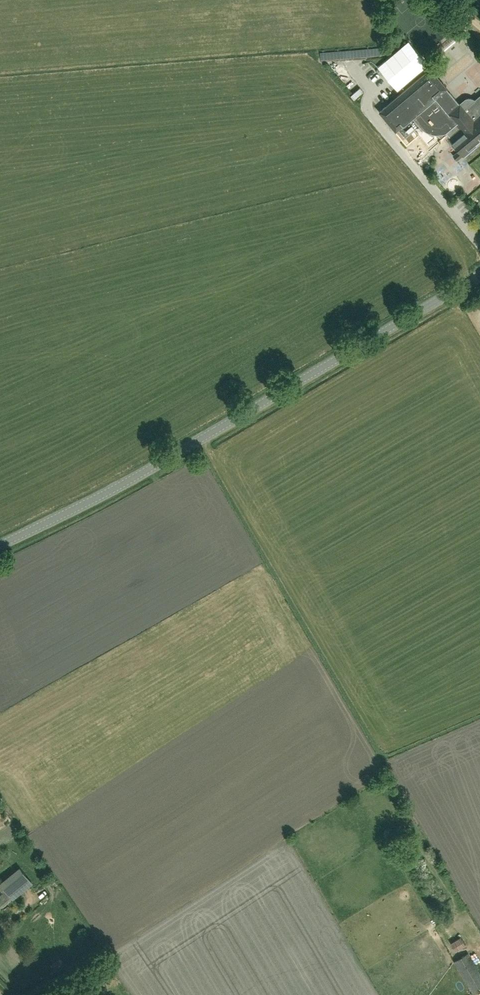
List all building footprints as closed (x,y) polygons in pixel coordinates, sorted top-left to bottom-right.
[(479,139),(479,95),(475,100),(473,99),(471,98),(468,98),(466,99),(467,105),(462,106),(460,103),(459,104),(450,93),(448,94),(445,90),(447,88),(430,69),(403,92),(426,120),(419,125),(421,127),(422,128),(423,129),(425,131),(427,131),(429,132),(431,133),(432,133),(435,134),(436,134),(439,134),(440,134),(443,133),(444,133),(446,132),(449,136),(448,137),(463,155),(475,145),(474,144),(479,139)] [(405,137),(419,125),(426,120),(403,92),(379,111),(396,131),(398,129),(405,137)] [(32,884),(19,867),(0,882),(0,884),(6,891),(0,896),(0,907),(1,908),(12,899),(13,900),(32,884)] [(456,951),(465,945),(460,936),(450,942),(456,951)] [(479,988),(479,974),(468,953),(454,962),(473,992),(479,988)]
